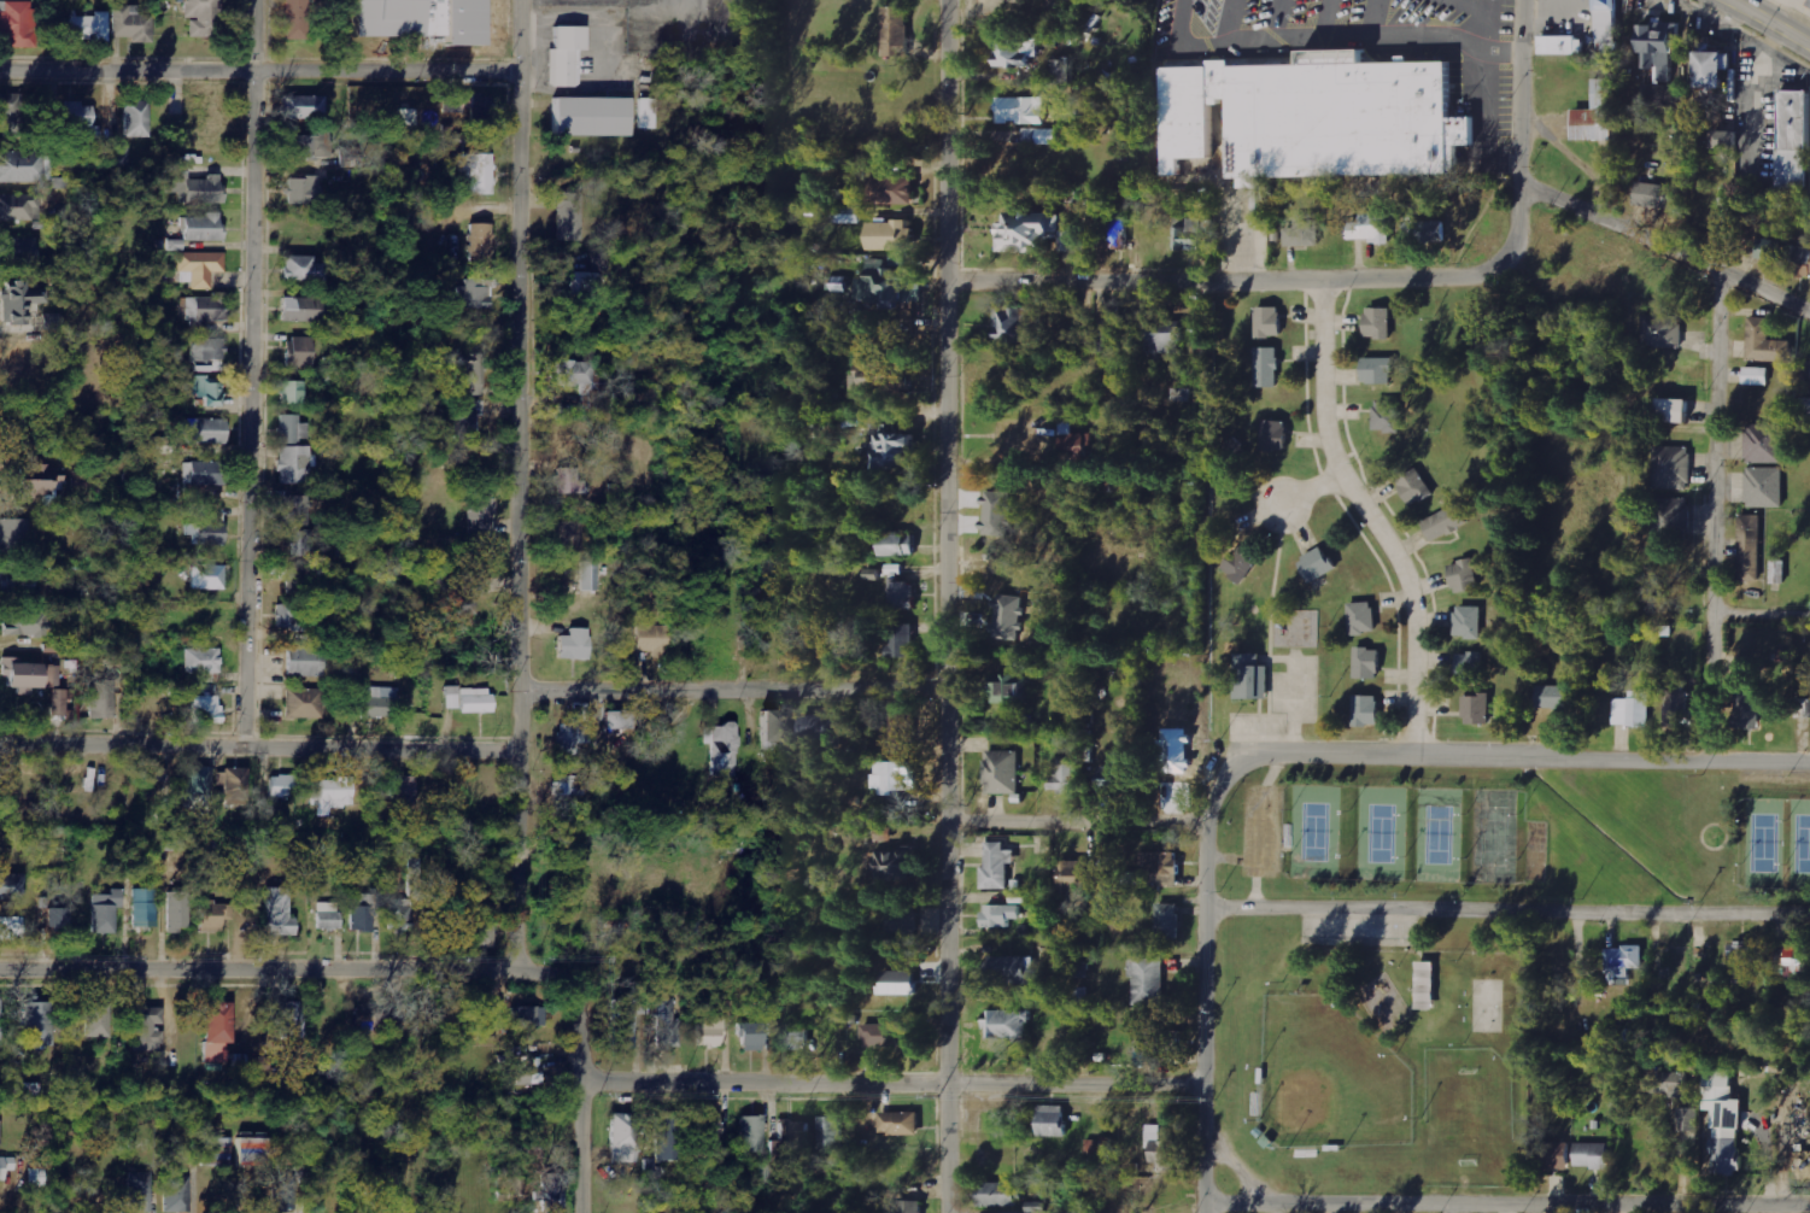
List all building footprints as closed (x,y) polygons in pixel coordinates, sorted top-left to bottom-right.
[(184,19),(190,19),(190,38),(211,38),(211,25),(221,26),(222,0),(185,0),(184,19)] [(310,0),(287,0),(286,39),(309,40),(310,0)] [(486,0),(356,0),(356,38),(446,38),(446,47),(486,47),(486,0)] [(33,2),(6,3),(6,13),(1,13),(1,36),(8,35),(8,49),(33,48),(33,2)] [(113,39),(131,38),(131,44),(153,44),(152,15),(138,16),(138,6),(112,7),(113,39)] [(908,7),(883,8),(884,58),(909,58),(908,7)] [(109,12),(94,12),(94,15),(68,15),(68,42),(109,42),(109,12)] [(1656,83),(1677,83),(1677,23),(1665,23),(1665,19),(1655,19),(1655,26),(1643,26),(1644,69),(1656,69),(1656,83)] [(586,28),(556,28),(556,50),(549,50),(549,88),(580,87),(579,51),(587,51),(586,28)] [(1542,36),(1541,55),(1585,55),(1585,37),(1542,36)] [(1039,59),(1039,38),(997,39),(998,69),(1032,68),(1032,59),(1039,59)] [(1229,64),(1305,61),(1304,48),(1367,46),(1367,60),(1452,58),(1453,116),(1472,116),(1474,142),(1458,142),(1459,170),(1229,176),(1226,96),(1218,96),(1219,101),(1211,101),(1213,156),(1181,157),(1181,171),(1165,172),(1161,65),(1208,64),(1208,59),(1229,58),(1229,64)] [(1730,70),(1735,70),(1735,53),(1702,53),(1701,88),(1729,89),(1730,70)] [(1057,60),(1058,83),(1074,83),(1074,60),(1057,60)] [(1615,141),(1614,79),(1594,80),(1594,110),(1573,110),(1574,141),(1615,141)] [(1809,188),(1809,91),(1781,91),(1780,188),(1809,188)] [(1,139),(24,139),(24,95),(2,94),(1,139)] [(492,97),(447,95),(447,113),(461,114),(461,123),(491,124),(492,97)] [(283,120),(325,120),(325,97),(283,96),(283,120)] [(1045,97),(998,98),(999,124),(1046,123),(1045,97)] [(630,138),(631,99),(555,99),(555,137),(630,138)] [(656,129),(657,100),(640,99),(640,129),(656,129)] [(82,102),(62,102),(62,128),(93,128),(93,107),(82,107),(82,102)] [(149,138),(149,104),(124,104),(124,138),(149,138)] [(416,110),(400,110),(399,130),(416,130),(416,110)] [(1715,148),(1738,149),(1739,132),(1716,131),(1715,148)] [(331,158),(331,137),(287,138),(288,159),(331,158)] [(459,195),(494,195),(493,154),(458,155),(459,195)] [(223,204),(223,176),(207,176),(207,181),(187,180),(188,165),(166,165),(166,193),(179,193),(179,203),(223,204)] [(289,179),(290,205),(321,205),(321,178),(289,179)] [(870,204),(915,205),(915,179),(871,178),(870,204)] [(1637,207),(1677,209),(1678,185),(1638,184),(1637,207)] [(585,242),(586,194),(560,194),(559,242),(585,242)] [(40,222),(41,196),(0,195),(0,221),(40,222)] [(861,208),(835,207),(834,223),(861,223),(861,208)] [(1000,252),(1050,253),(1051,237),(1061,237),(1061,252),(1080,252),(1080,232),(1061,232),(1061,213),(1008,212),(1008,224),(1000,224),(1000,252)] [(1363,213),(1363,222),(1351,223),(1352,242),(1392,241),(1392,212),(1363,213)] [(223,242),(223,214),(207,214),(207,218),(184,218),(184,242),(223,242)] [(1297,216),(1297,228),(1286,229),(1287,247),(1321,246),(1320,215),(1297,216)] [(870,222),(871,251),(916,250),(916,228),(909,228),(909,221),(870,222)] [(1128,250),(1128,233),(1121,233),(1120,221),(1107,221),(1108,250),(1128,250)] [(1406,222),(1407,244),(1446,243),(1446,221),(1406,222)] [(493,225),(471,225),(470,264),(491,265),(493,225)] [(0,248),(0,265),(37,267),(38,240),(0,239),(0,248)] [(1781,240),(1758,239),(1758,259),(1780,260),(1781,240)] [(1793,275),(1809,276),(1809,248),(1794,247),(1793,275)] [(212,290),(211,274),(226,274),(225,253),(179,254),(180,284),(192,283),(192,291),(212,290)] [(326,265),(315,265),(315,257),(285,256),(284,282),(325,283),(326,265)] [(923,280),(911,279),(911,269),(886,269),(886,259),(869,259),(869,279),(858,279),(858,307),(898,307),(898,303),(923,303),(923,280)] [(599,274),(569,274),(569,300),(599,300),(599,274)] [(7,282),(7,296),(3,297),(4,328),(39,326),(39,305),(48,305),(47,289),(28,290),(28,281),(7,282)] [(459,283),(459,309),(489,308),(488,282),(459,283)] [(187,323),(228,322),(227,294),(212,294),(213,298),(186,299),(187,323)] [(323,322),(324,299),(284,299),(283,321),(323,322)] [(1257,337),(1283,336),(1283,306),(1257,306),(1257,337)] [(1393,308),(1368,307),(1367,337),(1392,338),(1393,308)] [(1044,308),(998,309),(998,341),(1045,341),(1044,308)] [(43,313),(45,329),(64,326),(62,311),(43,313)] [(1127,339),(1128,314),(1103,313),(1103,339),(1127,339)] [(1645,316),(1644,348),(1684,348),(1684,316),(1645,316)] [(1771,318),(1750,317),(1749,361),(1791,362),(1792,341),(1770,340),(1771,318)] [(1182,353),(1183,322),(1149,322),(1148,352),(1182,353)] [(225,372),(224,339),(193,339),(194,372),(225,372)] [(313,339),(287,339),(287,368),(312,368),(313,339)] [(1257,386),(1279,386),(1280,347),(1257,347),(1257,386)] [(470,396),(484,396),(483,354),(449,355),(450,375),(470,374),(470,396)] [(1395,382),(1395,357),(1364,358),(1364,383),(1395,382)] [(596,385),(596,362),(558,362),(558,387),(582,387),(582,407),(610,407),(610,385),(596,385)] [(862,365),(861,379),(867,379),(866,397),(880,397),(880,405),(895,406),(895,393),(911,393),(911,366),(862,365)] [(1745,385),(1770,386),(1770,368),(1745,368),(1745,385)] [(206,408),(224,408),(224,378),(188,377),(187,396),(207,396),(206,408)] [(306,405),(305,382),(282,382),(283,405),(306,405)] [(1171,389),(1172,402),(1190,402),(1190,389),(1171,389)] [(1661,421),(1691,422),(1691,399),(1662,397),(1661,421)] [(1401,398),(1375,399),(1376,432),(1402,431),(1401,398)] [(1801,398),(1801,416),(1809,416),(1809,398),(1801,398)] [(456,440),(479,439),(478,401),(455,402),(456,440)] [(281,443),(309,443),(309,424),(300,424),(300,416),(281,416),(281,443)] [(228,445),(228,420),(183,420),(183,444),(228,445)] [(1263,450),(1288,450),(1289,420),(1263,420),(1263,450)] [(1091,434),(1073,434),(1073,421),(1061,421),(1063,459),(1092,458),(1091,434)] [(1783,463),(1785,425),(1747,423),(1745,462),(1783,463)] [(877,432),(876,466),(916,467),(917,433),(877,432)] [(311,447),(280,446),(280,484),(311,485),(311,447)] [(1690,490),(1691,447),(1654,446),(1653,488),(1690,490)] [(185,463),(184,486),(224,486),(225,464),(185,463)] [(20,494),(46,494),(46,506),(62,506),(62,491),(64,491),(64,470),(50,470),(50,467),(20,467),(20,494)] [(1435,493),(1418,467),(1397,481),(1414,507),(1435,493)] [(1783,467),(1746,468),(1747,508),(1785,507),(1783,467)] [(578,469),(557,470),(557,496),(587,495),(587,482),(579,482),(578,469)] [(310,525),(309,496),(285,497),(285,525),(310,525)] [(1689,540),(1690,499),(1654,498),(1653,539),(1689,540)] [(1469,523),(1458,503),(1423,522),(1434,542),(1469,523)] [(224,545),(225,510),(199,510),(199,524),(186,524),(186,535),(193,536),(192,545),(224,545)] [(1762,581),(1763,515),(1740,515),(1739,580),(1762,581)] [(0,555),(29,556),(30,520),(1,519),(0,555)] [(558,551),(581,550),(580,522),(557,523),(558,551)] [(319,561),(318,531),(291,531),(292,561),(319,561)] [(915,555),(916,534),(884,533),(883,555),(915,555)] [(1245,583),(1260,557),(1239,545),(1224,571),(1245,583)] [(1301,558),(1311,581),(1336,570),(1326,547),(1301,558)] [(1450,563),(1454,592),(1480,588),(1476,560),(1450,563)] [(1787,583),(1787,560),(1772,560),(1772,583),(1787,583)] [(582,591),(598,592),(598,562),(582,562),(582,591)] [(225,591),(226,566),(192,565),(192,590),(225,591)] [(34,579),(3,580),(3,592),(35,592),(34,579)] [(916,609),(916,580),(891,580),(891,609),(916,609)] [(1377,633),(1376,602),(1350,602),(1351,634),(1377,633)] [(277,629),(304,629),(304,605),(277,605),(277,629)] [(1456,638),(1481,639),(1482,607),(1457,606),(1456,638)] [(4,638),(55,636),(55,612),(4,613),(4,638)] [(916,656),(916,624),(891,624),(890,656),(916,656)] [(668,626),(638,626),(637,652),(667,652),(668,626)] [(570,636),(561,636),(560,659),(589,660),(590,629),(570,628),(570,636)] [(288,676),(323,676),(323,648),(288,647),(288,676)] [(219,648),(184,649),(184,674),(220,673),(219,648)] [(1382,648),(1356,648),(1355,677),(1381,677),(1382,648)] [(1458,653),(1459,682),(1485,681),(1484,652),(1458,653)] [(1270,666),(1261,666),(1261,653),(1236,653),(1235,698),(1269,699),(1270,666)] [(9,688),(43,688),(43,685),(59,685),(60,665),(10,664),(9,688)] [(1028,677),(1016,676),(1016,670),(1002,670),(1002,676),(993,675),(991,703),(1027,704),(1028,677)] [(90,718),(115,719),(115,682),(90,682),(90,718)] [(219,724),(220,686),(202,685),(201,696),(194,696),(193,723),(219,724)] [(1537,709),(1577,709),(1577,685),(1537,685),(1537,709)] [(1761,726),(1763,686),(1740,685),(1738,725),(1761,726)] [(459,709),(459,686),(447,686),(447,709),(459,709)] [(352,709),(362,709),(361,717),(398,719),(398,689),(352,688),(352,709)] [(285,718),(320,719),(320,689),(286,689),(285,718)] [(462,713),(493,713),(492,689),(462,689),(462,713)] [(1698,710),(1690,710),(1691,690),(1667,689),(1666,727),(1697,728),(1698,710)] [(51,716),(66,716),(67,690),(52,690),(51,716)] [(1650,691),(1630,691),(1630,699),(1614,698),(1613,726),(1650,726),(1650,691)] [(1465,723),(1491,723),(1491,695),(1465,694),(1465,723)] [(1381,695),(1355,695),(1354,725),(1380,725),(1381,695)] [(763,710),(764,752),(787,752),(786,710),(763,710)] [(632,711),(607,711),(606,729),(632,730),(632,711)] [(802,747),(839,748),(840,716),(803,715),(802,747)] [(591,744),(591,723),(560,724),(561,755),(577,754),(577,745),(591,744)] [(713,744),(712,776),(737,777),(738,726),(704,726),(704,744),(713,744)] [(891,750),(906,751),(907,726),(892,726),(891,750)] [(1019,793),(1018,751),(985,751),(986,794),(1019,793)] [(1126,753),(1110,753),(1110,766),(1099,766),(1100,793),(1127,793),(1126,753)] [(899,792),(898,761),(876,762),(877,793),(899,792)] [(1076,764),(1054,765),(1055,775),(1050,775),(1050,793),(1077,792),(1076,764)] [(142,788),(167,787),(166,765),(141,766),(142,788)] [(211,767),(189,767),(188,809),(210,810),(211,767)] [(217,785),(224,785),(225,800),(248,799),(248,769),(217,770),(217,785)] [(296,776),(271,776),(271,797),(295,797),(296,776)] [(385,778),(385,800),(418,799),(417,777),(385,778)] [(585,795),(584,777),(553,778),(554,796),(585,795)] [(313,806),(354,807),(354,779),(313,779),(313,806)] [(1009,889),(1010,863),(1016,863),(1017,850),(1006,850),(1007,842),(987,841),(987,867),(983,867),(982,889),(1009,889)] [(913,846),(887,846),(887,882),(914,881),(913,846)] [(1180,875),(1179,852),(1140,853),(1141,865),(1153,865),(1153,876),(1180,875)] [(24,876),(0,876),(0,900),(25,900),(24,876)] [(267,936),(297,936),(296,919),(291,919),(291,888),(267,888),(267,936)] [(156,927),(156,890),(134,889),(133,927),(156,927)] [(122,890),(111,890),(111,895),(92,895),(92,934),(116,934),(116,909),(122,909),(122,890)] [(168,893),(168,931),(189,932),(189,893),(168,893)] [(413,900),(392,899),(391,933),(412,933),(413,900)] [(201,931),(223,932),(224,920),(233,921),(234,904),(202,902),(201,931)] [(319,930),(341,930),(341,903),(319,903),(319,930)] [(1180,904),(1158,904),(1157,939),(1179,939),(1180,904)] [(984,927),(1011,927),(1011,919),(1022,919),(1022,905),(984,905),(984,927)] [(352,932),(375,932),(376,907),(352,907),(352,932)] [(888,937),(917,938),(918,911),(889,910),(888,937)] [(23,941),(23,917),(0,918),(1,941),(23,941)] [(471,948),(496,948),(497,918),(471,918),(471,948)] [(1733,942),(1732,983),(1752,983),(1753,942),(1733,942)] [(1644,946),(1607,947),(1607,971),(1644,970),(1644,946)] [(1807,976),(1807,950),(1781,949),(1780,976),(1807,976)] [(1164,955),(1132,955),(1132,1006),(1164,1005),(1164,955)] [(986,982),(1044,983),(1044,969),(1035,969),(1035,956),(987,956),(986,982)] [(1414,960),(1434,960),(1433,1007),(1413,1006),(1414,960)] [(880,994),(917,995),(917,971),(881,971),(880,994)] [(677,999),(657,999),(658,1050),(678,1049),(677,999)] [(636,1000),(613,1000),(612,1047),(635,1047),(636,1000)] [(53,1044),(52,1003),(26,1003),(26,1045),(53,1044)] [(85,1003),(86,1038),(110,1038),(109,1003),(85,1003)] [(233,1043),(234,1003),(206,1003),(205,1063),(227,1063),(227,1043),(233,1043)] [(304,1003),(279,1004),(279,1020),(280,1020),(280,1039),(305,1038),(304,1003)] [(164,1027),(163,1007),(133,1008),(133,1052),(162,1051),(162,1027),(164,1027)] [(512,1008),(513,1028),(546,1027),(546,1007),(512,1008)] [(1029,1011),(988,1010),(987,1040),(1029,1040),(1029,1011)] [(356,1032),(388,1031),(388,1011),(356,1012),(356,1032)] [(698,1018),(697,1047),(723,1048),(723,1018),(698,1018)] [(740,1024),(741,1052),(765,1051),(764,1023),(740,1024)] [(788,1050),(806,1050),(806,1023),(788,1023),(788,1050)] [(864,1025),(865,1048),(901,1047),(900,1024),(864,1025)] [(1144,1031),(1144,1039),(1136,1039),(1135,1053),(1182,1054),(1183,1032),(1144,1031)] [(517,1085),(543,1085),(543,1057),(516,1057),(517,1085)] [(1732,1069),(1703,1069),(1703,1110),(1713,1110),(1713,1174),(1741,1174),(1741,1100),(1732,1100),(1732,1069)] [(1686,1071),(1649,1073),(1649,1095),(1687,1094),(1686,1071)] [(1065,1137),(1067,1106),(1040,1105),(1039,1136),(1065,1137)] [(1697,1132),(1698,1108),(1677,1108),(1677,1131),(1697,1132)] [(881,1113),(881,1135),(919,1134),(919,1112),(881,1113)] [(612,1162),(638,1162),(639,1114),(612,1114),(612,1162)] [(700,1116),(699,1147),(721,1148),(722,1117),(700,1116)] [(763,1153),(764,1117),(741,1116),(740,1152),(763,1153)] [(821,1116),(821,1149),(845,1149),(845,1116),(821,1116)] [(681,1161),(681,1117),(655,1117),(655,1159),(645,1159),(645,1181),(659,1181),(659,1161),(681,1161)] [(780,1141),(771,1141),(771,1147),(808,1147),(808,1120),(779,1121),(780,1141)] [(1163,1125),(1147,1125),(1147,1149),(1152,1149),(1152,1162),(1159,1162),(1159,1170),(1181,1171),(1181,1141),(1162,1141),(1163,1125)] [(238,1166),(267,1167),(268,1139),(239,1138),(238,1166)] [(1570,1169),(1571,1143),(1544,1142),(1543,1168),(1570,1169)] [(1609,1143),(1576,1143),(1576,1168),(1609,1168),(1609,1143)] [(0,1158),(0,1182),(6,1182),(6,1171),(15,1172),(15,1158),(0,1158)] [(45,1187),(45,1170),(29,1169),(28,1187),(45,1187)] [(153,1172),(129,1171),(128,1211),(151,1212),(153,1172)] [(190,1212),(190,1173),(163,1174),(164,1212),(176,1212),(190,1212)] [(539,1174),(540,1201),(543,1201),(544,1212),(565,1212),(564,1174),(539,1174)] [(274,1212),(297,1211),(296,1175),(273,1175),(274,1212)] [(1021,1206),(1021,1183),(980,1183),(980,1207),(1021,1206)] [(899,1212),(923,1212),(923,1201),(899,1201),(899,1212)]
